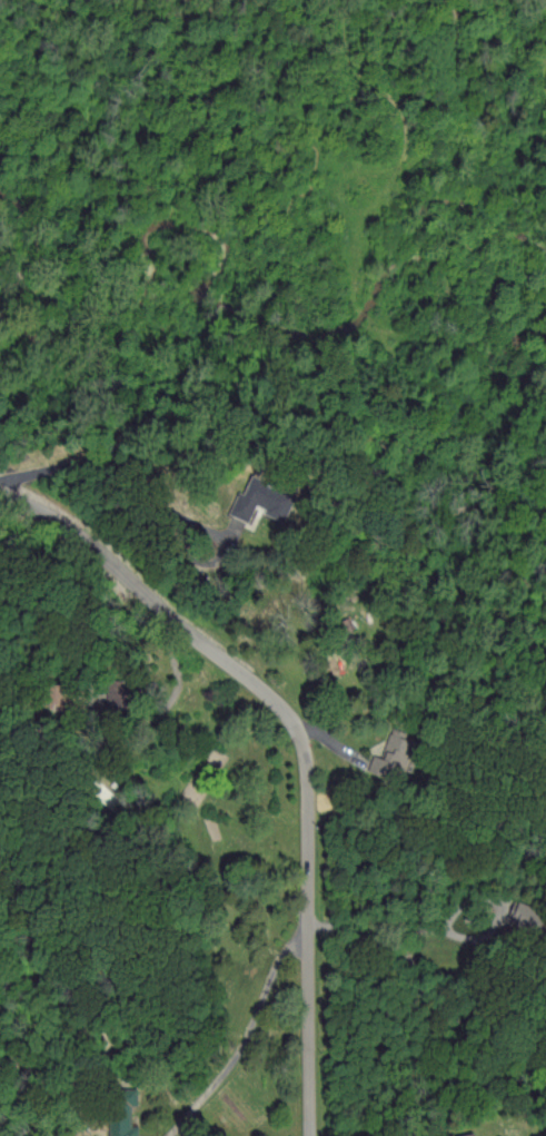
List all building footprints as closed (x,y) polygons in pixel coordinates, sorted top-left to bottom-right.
[(246,521),(251,506),(285,520),(293,500),(242,480),(228,514),(246,521)] [(385,760),(372,754),(365,769),(379,775),(385,760)] [(136,1125),(128,1125),(128,1103),(134,1103),(134,1089),(114,1089),(114,1135),(136,1135),(136,1125)]
